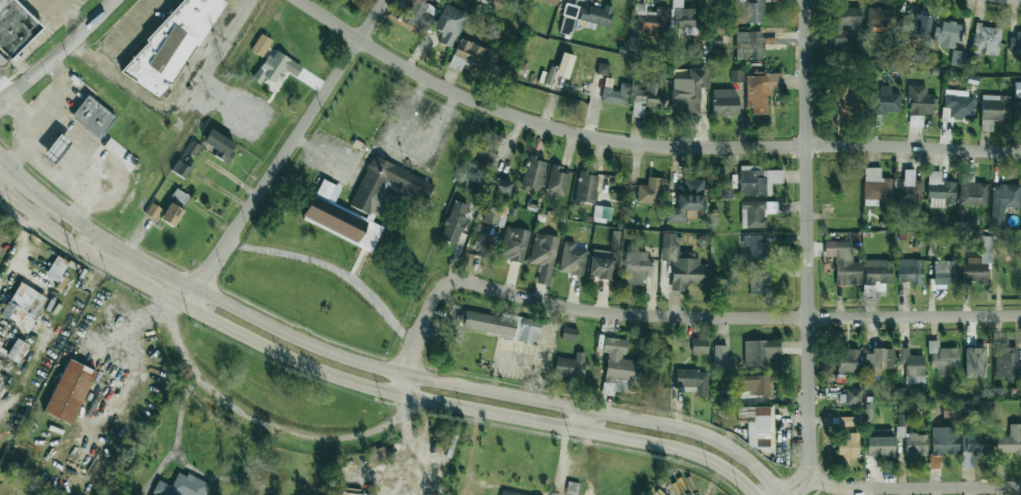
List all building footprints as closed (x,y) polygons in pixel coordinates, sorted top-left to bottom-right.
[(14,0),(0,0),(0,49),(10,59),(41,27),(14,0)] [(164,99),(224,0),(223,0),(175,0),(128,77),(164,99)] [(422,32),(435,9),(420,0),(414,0),(402,20),(422,32)] [(487,5),(499,9),(503,0),(489,0),(487,5)] [(700,10),(682,10),(682,0),(673,0),(672,27),(700,28),(700,10)] [(747,23),(763,23),(763,0),(747,0),(747,23)] [(437,41),(450,48),(467,15),(445,4),(432,28),(441,33),(437,41)] [(560,34),(572,35),(573,26),(593,28),(594,23),(576,21),(578,5),(564,4),(560,34)] [(668,7),(656,7),(656,12),(645,12),(646,4),(636,4),(635,30),(646,30),(646,37),(658,38),(658,29),(667,29),(668,7)] [(582,5),(578,20),(608,27),(613,7),(604,5),(603,10),(582,5)] [(860,29),(860,8),(833,8),(833,46),(848,46),(848,29),(860,29)] [(867,25),(875,25),(874,31),(892,32),(893,9),(867,8),(867,25)] [(898,34),(927,37),(930,17),(901,13),(898,34)] [(934,45),(958,48),(961,24),(937,21),(934,45)] [(972,53),(998,55),(1001,27),(974,25),(972,53)] [(736,60),(762,59),(762,44),(777,44),(777,31),(735,32),(736,60)] [(1020,51),(1020,31),(1016,31),(1016,37),(1009,37),(1009,51),(1020,51)] [(261,57),(272,41),(261,34),(250,50),(261,57)] [(490,73),(501,47),(490,43),(487,50),(460,38),(448,66),(460,71),(464,61),(490,73)] [(277,84),(291,60),(272,48),(253,80),(259,84),(264,76),(277,84)] [(965,52),(952,51),(951,65),(964,66),(965,52)] [(607,76),(609,65),(598,62),(596,74),(607,76)] [(671,88),(672,114),(699,114),(699,87),(706,87),(706,67),(687,67),(687,88),(671,88)] [(731,82),(743,82),(743,70),(731,70),(731,82)] [(746,75),(747,107),(752,107),(752,115),(768,115),(767,90),(782,90),(781,74),(746,75)] [(643,117),(644,107),(661,107),(662,82),(645,81),(644,91),(633,90),(632,117),(643,117)] [(600,101),(626,106),(630,84),(620,82),(619,90),(603,87),(600,101)] [(834,115),(853,115),(852,82),(833,83),(834,115)] [(901,113),(900,92),(891,93),(890,85),(879,85),(879,92),(871,93),(872,113),(901,113)] [(907,115),(932,116),(933,105),(936,105),(936,95),(925,94),(926,85),(908,85),(907,115)] [(737,89),(712,89),(712,115),(737,116),(737,89)] [(974,93),(944,92),(943,108),(949,108),(948,118),(973,119),(974,93)] [(70,117),(98,139),(115,117),(87,95),(70,117)] [(992,131),(992,120),(1007,121),(1008,96),(981,95),(980,131),(992,131)] [(217,150),(213,157),(227,163),(236,142),(209,130),(203,144),(217,150)] [(473,164),(491,169),(500,139),(482,133),(473,164)] [(53,164),(70,142),(60,134),(42,155),(53,164)] [(193,155),(199,145),(190,140),(184,151),(193,155)] [(372,251),(383,227),(373,223),(387,192),(382,189),(385,182),(426,201),(434,183),(372,155),(349,206),(368,214),(366,218),(327,201),(334,185),(321,179),(303,220),(372,251)] [(529,188),(542,189),(546,159),(526,157),(521,190),(528,190),(529,188)] [(176,159),(171,172),(187,178),(192,164),(176,159)] [(571,170),(552,165),(543,198),(562,203),(571,170)] [(740,196),(772,195),(771,183),(783,183),(783,170),(761,170),(761,165),(739,165),(740,196)] [(881,168),(864,167),(863,205),(878,205),(878,201),(892,201),(892,178),(880,178),(881,168)] [(914,170),(903,169),(903,179),(896,178),(896,204),(921,204),(921,181),(914,181),(914,170)] [(955,181),(940,181),(941,171),(928,171),(927,199),(943,200),(943,205),(955,205),(955,181)] [(598,174),(578,172),(575,203),(595,205),(598,174)] [(488,190),(508,196),(512,183),(492,177),(488,190)] [(637,203),(664,204),(665,178),(647,177),(647,185),(637,185),(637,203)] [(705,179),(684,179),(684,186),(677,185),(676,207),(667,206),(666,222),(684,223),(685,210),(704,211),(705,179)] [(959,205),(987,205),(987,183),(959,182),(959,205)] [(1020,185),(993,184),(991,225),(1004,226),(1004,207),(1019,207),(1020,185)] [(457,244),(469,205),(452,200),(440,238),(457,244)] [(500,202),(485,201),(484,223),(499,225),(500,202)] [(777,201),(741,201),(741,228),(766,228),(766,213),(777,213),(777,201)] [(174,227),(183,210),(170,202),(160,219),(174,227)] [(162,209),(152,203),(145,213),(155,220),(162,209)] [(593,220),(610,222),(612,208),(595,205),(593,220)] [(523,263),(530,231),(505,226),(498,257),(523,263)] [(559,238),(535,232),(528,263),(538,266),(534,283),(549,286),(559,238)] [(708,284),(708,264),(697,264),(697,252),(676,252),(676,233),(661,233),(660,261),(671,261),(671,290),(684,291),(684,284),(708,284)] [(742,234),(742,246),(749,246),(748,260),(766,260),(767,235),(742,234)] [(992,236),(980,236),(981,258),(963,258),(963,281),(977,280),(978,284),(987,284),(987,264),(992,264),(992,236)] [(582,276),(587,250),(574,248),(575,243),(564,240),(558,272),(582,276)] [(852,241),(824,241),(825,268),(835,268),(835,285),(860,285),(860,263),(852,263),(852,241)] [(649,276),(650,252),(637,251),(637,246),(625,245),(624,284),(642,285),(642,276),(649,276)] [(588,277),(610,279),(614,252),(591,249),(588,277)] [(56,282),(69,263),(56,255),(45,275),(56,282)] [(892,282),(891,259),(863,260),(864,285),(875,285),(875,283),(892,282)] [(922,259),(897,259),(897,282),(910,282),(910,285),(923,285),(922,259)] [(933,287),(945,287),(945,284),(955,284),(955,261),(934,261),(933,287)] [(749,294),(766,294),(766,269),(749,270),(749,294)] [(19,282),(0,315),(28,331),(47,298),(19,282)] [(462,330),(537,343),(541,322),(466,309),(462,330)] [(577,329),(563,326),(561,339),(575,341),(577,329)] [(626,340),(603,337),(602,352),(607,352),(604,383),(614,384),(613,391),(625,392),(626,385),(638,386),(641,361),(624,359),(626,340)] [(707,355),(708,338),(692,337),(691,354),(707,355)] [(6,357),(18,364),(29,345),(16,338),(6,357)] [(743,341),(744,366),(768,365),(768,357),(780,356),(779,340),(743,341)] [(938,348),(938,340),(927,341),(928,353),(932,353),(932,375),(951,375),(951,370),(959,370),(958,348),(938,348)] [(732,355),(727,355),(727,345),(713,345),(713,370),(732,371),(732,355)] [(1018,347),(995,347),(994,377),(1006,378),(1006,382),(1017,382),(1018,347)] [(924,355),(908,355),(908,348),(897,348),(898,364),(905,364),(905,384),(924,383),(924,355)] [(990,348),(962,348),(962,370),(989,370),(990,348)] [(859,349),(846,349),(846,355),(838,355),(838,373),(859,373),(859,349)] [(894,350),(865,349),(864,367),(893,368),(894,350)] [(586,352),(575,352),(575,358),(555,357),(554,376),(583,377),(583,369),(586,369),(586,352)] [(72,425),(95,371),(67,359),(44,413),(72,425)] [(707,396),(707,370),(676,370),(675,386),(696,386),(695,396),(707,396)] [(769,375),(733,376),(733,391),(756,391),(756,395),(770,395),(769,375)] [(861,404),(861,389),(845,388),(845,404),(861,404)] [(772,448),(773,407),(736,406),(736,422),(747,423),(746,447),(772,448)] [(856,416),(837,417),(837,426),(856,426),(856,416)] [(896,438),(904,438),(905,418),(897,418),(896,438)] [(1009,424),(1009,435),(996,436),(996,453),(1020,453),(1020,423),(1009,424)] [(932,455),(959,454),(958,425),(931,426),(932,455)] [(867,455),(893,455),(893,429),(867,429),(867,455)] [(962,467),(975,467),(975,455),(990,455),(990,429),(962,429),(962,467)] [(859,433),(838,432),(837,457),(858,457),(859,433)] [(926,456),(927,434),(905,434),(905,455),(926,456)] [(151,494),(204,494),(209,484),(178,471),(171,486),(158,480),(151,494)]
